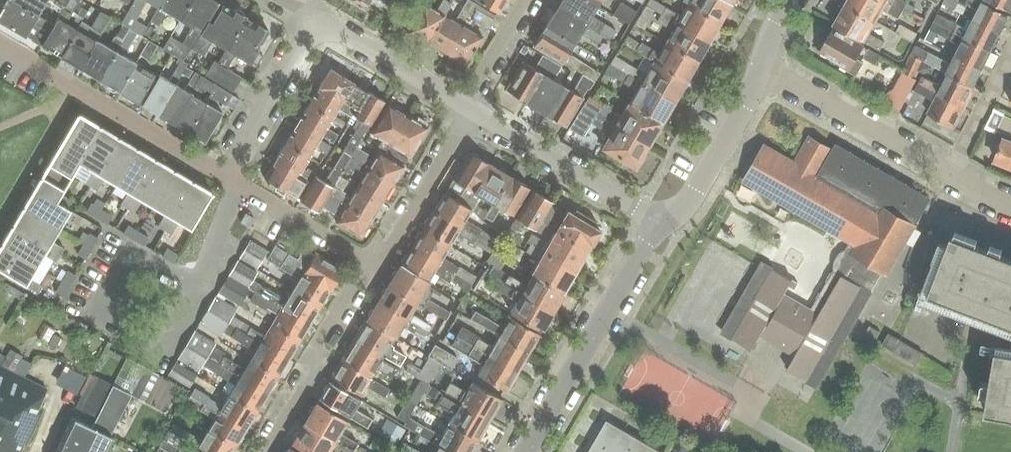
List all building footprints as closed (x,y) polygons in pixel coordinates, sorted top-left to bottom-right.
[(32,39),(33,40),(33,41),(40,45),(41,44),(42,45),(47,37),(49,32),(54,25),(37,15),(12,0),(6,0),(3,5),(0,5),(0,20),(32,39)] [(37,15),(44,4),(60,14),(65,5),(58,1),(56,0),(12,0),(37,15)] [(48,48),(61,56),(66,47),(77,29),(66,23),(76,7),(80,0),(68,0),(65,5),(60,14),(54,25),(49,32),(47,37),(42,45),(48,48)] [(131,5),(140,10),(146,0),(134,0),(131,5)] [(159,7),(151,20),(159,25),(167,12),(180,19),(191,0),(162,0),(159,7)] [(208,19),(213,11),(218,2),(215,0),(191,0),(180,19),(201,32),(208,19)] [(423,40),(426,42),(444,12),(452,0),(424,0),(423,0),(411,21),(405,30),(423,40)] [(469,0),(467,0),(456,19),(444,12),(426,42),(445,54),(451,45),(463,23),(474,7),(476,4),(469,0)] [(505,0),(477,0),(489,7),(497,12),(499,10),(502,9),(505,3),(505,0)] [(591,16),(597,5),(589,0),(562,0),(557,7),(604,35),(603,36),(610,40),(616,31),(591,16)] [(646,5),(654,10),(661,14),(665,7),(653,0),(649,0),(646,5)] [(725,0),(683,0),(682,1),(689,5),(709,16),(718,21),(719,19),(722,18),(725,13),(724,10),(729,2),(725,0)] [(876,21),(882,9),(898,18),(903,10),(885,0),(845,0),(844,3),(876,21)] [(903,10),(903,9),(907,2),(904,0),(885,0),(903,10)] [(1001,11),(980,0),(946,0),(944,4),(955,10),(959,2),(976,11),(971,19),(1000,34),(1010,15),(1001,11)] [(1010,11),(1010,0),(989,0),(1010,11)] [(620,2),(613,15),(629,24),(637,12),(620,2)] [(907,2),(903,9),(911,14),(915,7),(907,2)] [(869,32),(876,21),(844,3),(837,15),(840,17),(835,25),(844,30),(879,50),(884,41),(869,32)] [(200,33),(226,49),(227,49),(241,26),(246,18),(246,17),(244,16),(243,12),(243,11),(237,8),(237,9),(233,10),(231,8),(230,9),(222,4),(217,13),(212,22),(208,19),(201,32),(200,33)] [(654,10),(646,5),(641,12),(635,23),(645,29),(649,21),(648,20),(654,10)] [(716,24),(718,21),(709,16),(689,5),(682,16),(665,7),(661,14),(698,36),(707,41),(711,33),(714,32),(717,27),(716,24)] [(487,29),(493,19),(474,7),(463,23),(451,45),(445,54),(465,65),(483,36),(474,31),(471,29),(475,21),(487,29)] [(588,37),(598,44),(603,36),(604,35),(557,7),(546,26),(574,43),(580,34),(587,38),(588,37)] [(77,29),(66,47),(61,56),(63,57),(63,61),(69,64),(73,63),(80,67),(96,39),(101,32),(111,17),(102,12),(93,26),(92,26),(91,27),(82,21),(77,29)] [(937,13),(933,20),(955,32),(959,24),(937,13)] [(707,41),(698,36),(661,14),(657,22),(673,31),(666,43),(687,55),(695,60),(697,57),(700,57),(703,52),(702,49),(707,41)] [(227,49),(235,54),(241,58),(250,63),(251,61),(256,64),(262,54),(257,51),(269,31),(266,29),(265,25),(266,25),(260,22),(256,23),(253,22),(246,18),(241,26),(227,49)] [(967,28),(959,24),(955,32),(992,50),(1000,34),(971,19),(967,28)] [(933,20),(929,28),(930,29),(938,33),(951,39),(955,32),(933,20)] [(99,79),(129,29),(122,24),(109,46),(96,39),(80,67),(82,69),(83,72),(88,75),(92,74),(99,79)] [(900,24),(895,32),(912,41),(916,33),(900,24)] [(600,73),(568,54),(574,43),(546,26),(534,45),(583,74),(595,82),(600,73)] [(881,55),(842,33),(833,28),(826,40),(823,38),(816,51),(827,58),(829,56),(842,63),(841,65),(847,69),(850,70),(849,71),(856,74),(863,62),(855,57),(857,54),(875,64),(881,55)] [(137,33),(129,29),(99,79),(108,83),(108,87),(113,90),(117,89),(120,91),(125,82),(136,63),(124,56),(137,33)] [(930,29),(925,39),(932,43),(938,33),(930,29)] [(992,50),(955,32),(951,39),(959,44),(955,52),(983,67),(992,50)] [(628,36),(624,43),(636,50),(640,43),(628,36)] [(148,59),(156,46),(148,41),(141,54),(148,59)] [(636,50),(656,62),(676,74),(684,79),(689,72),(692,71),(695,66),(694,63),(695,60),(687,55),(666,43),(660,54),(641,42),(640,43),(636,50)] [(523,45),(519,51),(524,54),(528,48),(523,45)] [(910,54),(923,60),(945,72),(964,82),(973,86),(983,67),(955,52),(950,61),(928,50),(927,51),(915,45),(910,54)] [(923,60),(910,54),(894,90),(886,94),(883,100),(901,110),(917,80),(913,79),(923,60)] [(527,102),(551,60),(542,55),(535,68),(533,67),(524,62),(508,89),(507,89),(505,91),(507,92),(508,91),(527,102)] [(683,82),(684,79),(676,74),(656,62),(648,75),(615,56),(610,64),(664,95),(672,100),(678,91),(681,90),(684,86),(683,82)] [(157,113),(175,84),(182,73),(186,66),(188,63),(179,58),(176,62),(179,64),(169,80),(159,75),(141,104),(144,105),(144,109),(149,111),(152,110),(157,113)] [(546,113),(551,105),(562,85),(553,79),(561,66),(551,60),(527,102),(546,113)] [(241,77),(227,69),(214,61),(206,74),(233,91),(241,77)] [(136,63),(125,82),(120,91),(127,95),(127,99),(132,102),(136,100),(138,102),(155,74),(136,63)] [(605,72),(639,91),(631,104),(651,116),(660,121),(661,119),(665,118),(667,114),(666,110),(672,100),(664,95),(610,64),(605,72)] [(186,66),(182,73),(189,77),(193,70),(186,66)] [(319,86),(343,100),(356,108),(366,91),(353,83),(353,82),(331,69),(331,68),(329,67),(329,69),(319,86)] [(195,72),(184,89),(175,84),(157,113),(159,114),(160,118),(164,121),(167,119),(173,123),(200,76),(195,72)] [(973,86),(964,82),(945,72),(939,85),(923,76),(919,83),(963,106),(968,97),(971,96),(973,92),(972,89),(973,86)] [(562,85),(551,105),(546,113),(565,125),(570,116),(587,90),(591,88),(595,82),(583,74),(573,91),(562,85)] [(204,87),(211,92),(215,84),(200,76),(173,123),(178,126),(179,129),(183,132),(186,131),(188,132),(206,102),(198,97),(204,87)] [(963,106),(919,83),(915,91),(921,93),(934,100),(933,104),(928,113),(953,127),(954,124),(957,123),(959,119),(958,116),(963,106)] [(226,105),(232,94),(215,84),(211,92),(213,93),(207,103),(206,102),(188,132),(194,135),(194,138),(199,141),(202,140),(204,141),(214,124),(217,124),(220,119),(219,116),(222,111),(213,106),(217,99),(226,105)] [(319,86),(308,104),(344,124),(345,121),(335,115),(338,109),(351,116),(352,115),(356,108),(343,100),(319,86)] [(364,136),(380,110),(385,101),(367,90),(366,91),(356,108),(352,115),(363,121),(356,131),(364,136)] [(914,94),(909,102),(914,105),(919,97),(921,93),(915,91),(914,94)] [(232,94),(226,105),(233,109),(240,99),(232,94)] [(388,103),(383,112),(371,132),(382,139),(377,148),(378,149),(385,153),(408,115),(388,103)] [(298,121),(306,127),(333,142),(338,134),(327,127),(331,121),(342,128),(344,124),(308,104),(298,121)] [(647,143),(648,143),(651,137),(653,134),(657,133),(657,134),(660,128),(659,123),(660,121),(651,116),(631,104),(623,117),(602,104),(597,113),(596,114),(639,138),(647,143)] [(575,119),(569,127),(583,136),(591,122),(596,114),(597,113),(583,105),(575,119)] [(78,163),(90,143),(100,127),(78,113),(40,178),(63,192),(79,164),(78,163)] [(643,157),(642,153),(647,145),(647,143),(639,138),(596,114),(591,122),(606,131),(606,132),(611,135),(606,143),(603,148),(634,166),(635,164),(640,163),(643,158),(643,157)] [(1004,114),(997,131),(1010,137),(1010,117),(1004,114)] [(410,157),(428,127),(408,115),(385,153),(392,157),(395,152),(397,149),(410,157)] [(320,139),(305,130),(296,125),(285,143),(310,157),(316,145),(319,147),(318,149),(326,153),(331,145),(320,139)] [(90,186),(116,143),(119,138),(100,127),(90,143),(78,163),(79,164),(90,170),(83,182),(90,186)] [(355,131),(343,150),(351,155),(356,147),(357,147),(364,136),(356,131),(355,131)] [(765,146),(762,152),(745,180),(851,241),(811,310),(785,294),(789,286),(793,280),(763,263),(748,289),(749,290),(739,307),(738,306),(723,332),(753,349),(762,334),(797,353),(788,369),(809,381),(817,386),(832,360),(831,359),(841,342),(842,343),(847,334),(858,315),(871,292),(870,291),(882,270),(887,273),(927,204),(930,198),(837,144),(832,151),(830,150),(831,149),(830,149),(810,137),(800,155),(795,163),(765,146)] [(119,138),(116,143),(90,186),(97,190),(104,178),(116,185),(138,149),(119,138)] [(1003,138),(995,159),(1010,165),(1010,141),(1003,138)] [(299,175),(310,157),(285,143),(275,160),(299,175)] [(394,182),(404,166),(404,165),(392,158),(392,157),(385,153),(378,149),(370,161),(366,158),(368,154),(357,147),(356,147),(351,155),(351,156),(394,182)] [(138,149),(116,185),(127,192),(120,204),(127,208),(156,160),(138,149)] [(343,151),(324,182),(333,186),(334,184),(340,175),(343,169),(351,156),(351,155),(343,150),(343,151)] [(392,157),(392,158),(404,165),(408,159),(395,152),(392,157)] [(470,152),(453,179),(466,186),(458,201),(464,205),(490,164),(481,158),(480,156),(475,153),(472,153),(470,152)] [(357,184),(383,200),(394,182),(351,156),(343,169),(351,174),(354,167),(363,173),(357,184)] [(156,160),(127,208),(134,212),(141,200),(153,207),(175,171),(156,160)] [(289,191),(298,197),(303,188),(307,180),(299,175),(275,160),(264,178),(288,192),(289,191)] [(490,164),(464,205),(471,209),(475,204),(476,205),(480,197),(492,204),(509,175),(507,174),(507,172),(501,168),(499,169),(496,167),(490,164)] [(175,171),(153,207),(165,214),(157,226),(165,230),(193,182),(175,171)] [(340,175),(334,184),(341,188),(343,189),(348,180),(340,175)] [(487,212),(484,217),(492,222),(500,209),(512,216),(525,196),(530,188),(529,187),(509,175),(492,204),(487,212)] [(324,182),(324,181),(314,176),(301,199),(300,200),(319,211),(327,197),(329,194),(333,187),(333,186),(324,182)] [(63,192),(40,178),(22,208),(59,230),(66,218),(78,225),(82,217),(67,208),(57,202),(61,194),(63,192)] [(193,182),(165,230),(171,234),(178,222),(191,230),(213,193),(193,182)] [(371,219),(381,203),(355,187),(348,198),(345,196),(346,194),(339,190),(341,188),(334,184),(333,187),(329,194),(371,219)] [(545,213),(552,201),(533,189),(509,229),(517,233),(523,222),(535,229),(539,222),(545,213)] [(445,193),(434,210),(477,236),(481,229),(465,219),(471,209),(464,205),(458,201),(453,198),(445,193)] [(61,194),(57,202),(67,208),(72,201),(61,194)] [(336,221),(361,236),(371,219),(329,194),(327,197),(322,206),(339,216),(336,221)] [(86,211),(97,218),(101,210),(90,204),(86,211)] [(475,204),(471,209),(482,221),(484,217),(487,212),(476,205),(475,204)] [(59,230),(22,208),(11,227),(60,255),(64,248),(52,241),(59,230)] [(539,222),(547,227),(554,231),(586,249),(590,242),(592,244),(600,230),(594,226),(597,222),(575,209),(573,214),(567,210),(560,222),(545,213),(539,222)] [(101,210),(97,218),(107,224),(111,216),(101,210)] [(424,227),(423,229),(450,245),(451,244),(457,233),(472,242),(477,236),(434,210),(430,217),(427,218),(424,223),(425,226),(424,227)] [(241,222),(249,227),(254,218),(246,213),(241,222)] [(539,222),(535,229),(542,234),(547,227),(539,222)] [(123,233),(134,239),(139,232),(128,226),(123,233)] [(60,255),(11,227),(0,245),(37,267),(44,255),(56,262),(60,255)] [(416,241),(411,248),(455,274),(458,268),(442,259),(449,247),(450,245),(423,229),(422,231),(421,232),(418,233),(415,238),(416,241)] [(482,229),(478,236),(486,241),(490,234),(482,229)] [(505,237),(504,238),(518,246),(519,245),(521,240),(521,236),(517,233),(509,229),(506,234),(505,237)] [(547,242),(532,234),(527,242),(530,244),(530,245),(574,270),(580,260),(583,259),(586,254),(585,251),(586,249),(554,231),(547,242)] [(139,232),(134,239),(144,245),(149,238),(139,232)] [(84,244),(91,248),(97,238),(90,233),(84,244)] [(914,308),(922,311),(926,301),(1010,334),(1010,258),(1003,255),(1001,254),(1003,250),(990,245),(988,250),(978,246),(976,245),(978,240),(966,236),(965,240),(953,236),(951,235),(950,238),(947,245),(939,242),(932,260),(934,261),(922,292),(921,291),(914,308)] [(477,236),(472,242),(490,253),(491,251),(493,247),(494,247),(494,246),(486,241),(478,236),(477,236)] [(494,247),(493,247),(491,251),(498,256),(506,242),(499,238),(494,246),(494,247)] [(250,240),(247,245),(240,257),(257,267),(267,250),(250,240)] [(91,248),(84,244),(77,254),(85,259),(91,248)] [(0,245),(0,271),(26,286),(38,293),(42,285),(30,278),(37,267),(0,245)] [(288,253),(275,245),(270,252),(330,289),(331,289),(342,270),(327,261),(327,259),(317,253),(316,254),(304,247),(297,258),(288,253)] [(574,270),(530,245),(527,250),(539,257),(530,273),(531,274),(562,291),(564,289),(566,288),(569,282),(569,280),(574,270)] [(401,265),(429,281),(433,274),(449,283),(450,281),(455,274),(411,248),(407,255),(404,255),(401,260),(402,263),(401,265)] [(167,249),(162,256),(173,263),(178,255),(167,249)] [(330,289),(270,252),(270,253),(266,260),(298,279),(292,289),(321,307),(328,295),(327,294),(330,289)] [(257,272),(238,261),(229,274),(249,286),(257,272)] [(429,281),(401,265),(399,268),(398,271),(394,272),(392,276),(392,279),(389,286),(423,306),(445,320),(450,312),(427,298),(433,288),(427,285),(429,281)] [(458,268),(455,274),(471,284),(475,277),(459,267),(458,268)] [(62,269),(56,278),(62,281),(67,272),(62,269)] [(61,281),(69,286),(75,275),(68,270),(67,272),(62,281),(61,281)] [(562,291),(531,274),(526,283),(509,273),(504,281),(521,291),(520,293),(550,311),(553,306),(555,307),(563,293),(562,291)] [(250,287),(249,286),(229,274),(219,292),(240,305),(250,289),(250,287)] [(455,274),(450,281),(466,291),(471,284),(455,274)] [(496,277),(490,286),(498,290),(504,281),(496,277)] [(793,280),(789,286),(794,289),(798,283),(793,280)] [(69,286),(61,281),(55,291),(63,296),(69,286)] [(314,318),(321,307),(292,289),(285,300),(271,291),(254,281),(250,287),(250,289),(255,292),(255,291),(267,297),(309,323),(312,318),(314,318)] [(516,300),(509,311),(509,312),(540,330),(540,329),(542,330),(550,316),(548,315),(550,311),(520,293),(521,291),(504,281),(498,290),(516,300)] [(432,324),(411,312),(416,304),(422,307),(423,306),(389,286),(387,288),(384,289),(381,293),(382,296),(378,303),(417,326),(427,332),(432,324)] [(271,324),(300,341),(307,330),(305,329),(309,323),(267,297),(255,291),(255,292),(250,300),(275,316),(271,324)] [(237,308),(216,296),(208,310),(228,322),(237,308)] [(376,326),(394,337),(395,338),(401,327),(412,333),(413,332),(417,326),(378,303),(374,309),(371,310),(368,314),(369,317),(367,320),(376,326)] [(208,310),(199,323),(220,336),(228,322),(208,310)] [(538,333),(529,328),(509,316),(503,327),(475,311),(470,319),(497,336),(527,352),(531,345),(534,344),(537,339),(536,336),(538,333)] [(235,317),(231,324),(246,333),(250,326),(235,317)] [(386,358),(398,365),(404,356),(388,347),(394,337),(376,326),(367,320),(366,323),(362,325),(360,329),(360,333),(356,339),(365,344),(386,358)] [(527,352),(497,336),(492,345),(453,322),(447,332),(457,337),(516,371),(520,364),(523,363),(526,358),(525,355),(527,352)] [(250,326),(246,333),(288,358),(291,353),(292,354),(300,341),(271,324),(264,335),(250,326)] [(417,326),(413,332),(423,338),(427,332),(417,326)] [(869,326),(861,341),(872,347),(880,332),(869,326)] [(186,344),(207,357),(211,350),(215,344),(195,331),(186,344)] [(53,333),(47,343),(56,347),(61,338),(53,333)] [(249,358),(279,376),(286,365),(284,364),(288,358),(246,333),(243,339),(256,347),(249,358)] [(887,346),(917,364),(922,354),(923,353),(900,340),(889,333),(883,344),(887,346)] [(477,373),(505,390),(507,387),(510,386),(513,381),(512,378),(516,371),(457,337),(452,346),(482,364),(482,365),(477,373)] [(396,368),(362,348),(354,343),(350,348),(346,351),(344,355),(344,359),(343,361),(370,377),(375,369),(391,378),(393,374),(396,368)] [(186,344),(178,358),(199,371),(203,365),(207,357),(186,344)] [(457,358),(437,347),(434,345),(427,357),(428,357),(439,364),(450,370),(457,358)] [(10,349),(2,364),(15,371),(22,356),(10,349)] [(985,412),(1010,416),(1010,352),(996,349),(985,412)] [(266,393),(270,388),(271,389),(279,376),(249,359),(244,368),(230,359),(229,361),(211,350),(207,357),(266,393)] [(207,357),(203,365),(220,375),(234,384),(228,393),(258,411),(265,400),(263,399),(266,393),(207,357)] [(420,380),(420,379),(428,384),(439,364),(428,357),(421,370),(417,378),(420,380)] [(126,358),(113,385),(132,394),(146,368),(126,358)] [(198,375),(176,361),(168,375),(189,388),(198,375)] [(332,379),(360,395),(365,387),(383,397),(388,390),(369,378),(370,377),(343,361),(339,367),(336,368),(333,373),(334,376),(332,379)] [(405,371),(417,378),(421,370),(410,363),(405,371)] [(42,411),(38,409),(48,389),(0,366),(0,451),(23,451),(42,411)] [(132,394),(131,395),(145,403),(159,375),(146,368),(132,394)] [(96,417),(113,385),(93,374),(82,396),(81,395),(76,407),(96,417)] [(161,375),(147,399),(168,411),(182,387),(161,375)] [(420,380),(415,388),(426,394),(427,395),(432,386),(428,384),(420,379),(420,380)] [(354,408),(359,400),(328,381),(318,398),(366,427),(372,418),(354,408)] [(443,391),(489,417),(492,411),(496,409),(499,405),(499,400),(500,398),(472,382),(467,390),(466,392),(448,382),(443,391)] [(131,395),(132,394),(113,385),(96,417),(91,427),(92,427),(79,451),(106,451),(113,438),(115,434),(112,433),(131,395)] [(194,388),(190,395),(204,403),(245,428),(249,423),(250,424),(258,411),(228,393),(221,405),(208,397),(208,396),(194,388)] [(189,396),(186,402),(200,410),(204,403),(190,395),(189,396)] [(487,421),(478,416),(441,395),(435,404),(452,414),(446,424),(447,424),(476,440),(477,438),(481,436),(484,431),(484,427),(487,421)] [(405,422),(408,417),(415,406),(406,401),(397,417),(405,422)] [(245,428),(204,403),(200,410),(213,418),(207,429),(235,445),(236,444),(237,445),(243,435),(242,434),(245,428)] [(348,421),(326,408),(318,403),(316,406),(313,407),(310,412),(310,415),(305,423),(352,451),(357,442),(340,432),(348,421)] [(92,427),(91,427),(81,421),(72,417),(55,451),(79,451),(92,427)] [(437,445),(449,451),(470,451),(472,451),(475,447),(474,443),(475,440),(447,424),(440,436),(408,417),(405,422),(403,426),(437,445)] [(607,420),(589,451),(663,451),(607,420)] [(292,444),(301,449),(306,451),(328,451),(330,449),(334,451),(351,451),(352,451),(305,423),(300,432),(297,432),(294,438),(295,440),(292,444)] [(176,425),(172,431),(183,438),(187,431),(176,425)] [(234,447),(235,445),(207,429),(200,439),(187,431),(183,438),(182,438),(196,447),(205,451),(233,451),(234,451),(233,448),(234,447)] [(159,446),(169,451),(184,451),(178,449),(179,447),(164,438),(159,446)] [(399,446),(397,450),(401,451),(421,451),(414,448),(414,449),(402,442),(399,446)]
